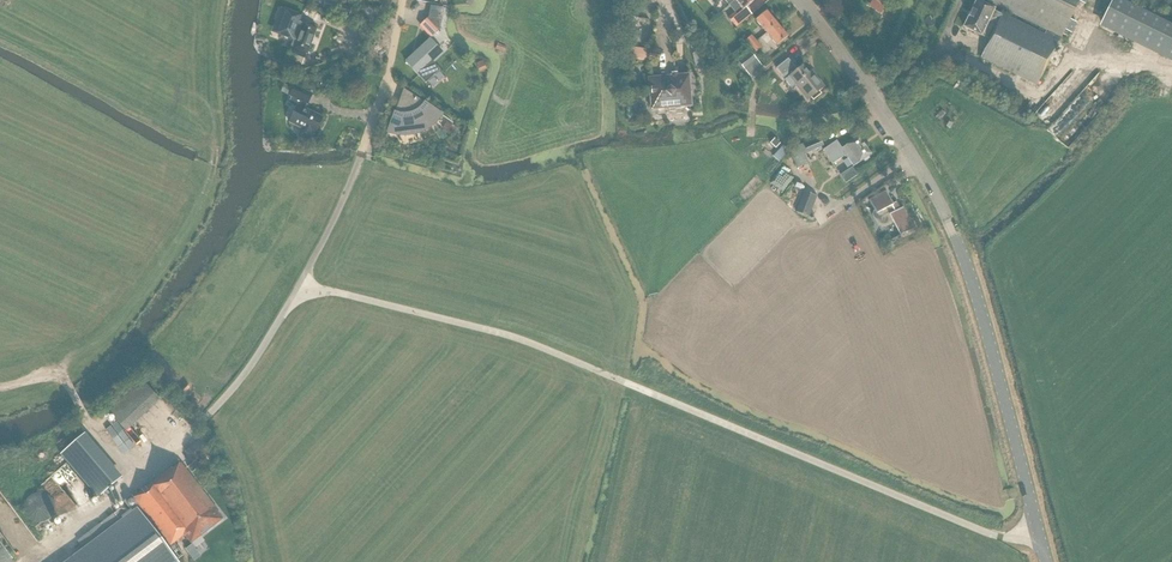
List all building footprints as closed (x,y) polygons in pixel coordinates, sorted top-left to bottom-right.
[(349,17),(351,8),(326,0),(323,9),(349,17)] [(728,19),(735,27),(751,14),(746,8),(755,0),(735,0),(728,6),(734,13),(728,19)] [(1046,31),(1044,35),(1005,15),(1004,16),(994,11),(995,9),(977,0),(964,27),(990,40),(981,58),(1037,86),(1058,43),(1059,43),(1062,38),(1080,0),(990,0),(988,3),(1046,31)] [(1101,22),(1171,58),(1171,25),(1121,0),(1112,0),(1101,22)] [(272,33),(294,41),(296,42),(297,39),(303,25),(299,24),(302,17),(281,9),(272,33)] [(426,20),(420,25),(432,38),(438,33),(442,29),(432,18),(435,15),(430,12),(423,17),(426,20)] [(755,21),(765,34),(766,34),(777,25),(766,12),(755,21)] [(287,59),(302,65),(306,54),(307,54),(317,29),(303,23),(303,24),(303,25),(297,39),(296,42),(294,41),(287,59)] [(766,34),(765,34),(760,38),(766,44),(771,40),(776,47),(787,37),(777,25),(766,34)] [(751,46),(757,42),(752,36),(746,40),(751,46)] [(430,39),(406,62),(425,83),(440,69),(433,62),(443,53),(430,39)] [(762,48),(757,42),(751,46),(756,52),(762,48)] [(507,46),(498,43),(496,49),(504,52),(507,46)] [(701,47),(696,51),(703,60),(709,56),(701,47)] [(654,52),(628,48),(626,59),(652,63),(654,52)] [(750,51),(737,62),(745,71),(757,61),(750,51)] [(808,74),(802,66),(797,70),(788,59),(777,69),(783,76),(787,72),(790,76),(789,77),(808,100),(824,87),(811,72),(808,74)] [(483,61),(476,63),(480,72),(487,69),(483,61)] [(652,110),(691,106),(689,76),(649,79),(652,110)] [(312,133),(315,135),(323,117),(306,109),(313,95),(295,86),(291,96),(292,97),(289,103),(297,107),(290,123),(302,129),(300,134),(301,137),(307,140),(310,139),(312,133)] [(389,130),(397,133),(405,133),(414,132),(421,130),(429,126),(435,121),(441,114),(404,89),(389,130)] [(447,99),(442,107),(449,112),(454,104),(447,99)] [(448,134),(453,128),(447,123),(441,129),(448,134)] [(876,130),(865,139),(874,150),(885,141),(876,130)] [(847,145),(842,149),(837,142),(823,151),(833,164),(846,156),(853,167),(859,163),(871,155),(858,137),(847,145)] [(781,144),(775,138),(770,143),(776,149),(781,144)] [(800,139),(792,142),(795,148),(788,150),(796,169),(808,164),(804,155),(807,154),(804,146),(800,139)] [(807,154),(824,147),(820,139),(804,146),(807,154)] [(783,145),(773,156),(778,162),(788,151),(783,145)] [(809,217),(817,197),(804,191),(796,212),(809,217)] [(886,192),(869,201),(874,211),(873,212),(872,216),(878,226),(885,228),(893,224),(896,228),(898,227),(902,235),(914,229),(903,208),(900,210),(896,202),(893,204),(886,192)] [(161,401),(141,380),(107,411),(127,432),(161,401)] [(120,478),(84,436),(61,455),(97,498),(120,478)] [(142,462),(152,453),(139,438),(129,447),(142,462)] [(210,451),(201,440),(185,452),(194,463),(210,451)] [(182,462),(174,468),(173,467),(126,502),(127,504),(77,541),(87,554),(77,561),(178,561),(177,561),(185,555),(176,543),(186,535),(192,543),(223,519),(217,511),(219,510),(182,462)] [(50,497),(48,495),(45,494),(42,493),(39,493),(36,493),(33,494),(31,495),(28,497),(26,499),(25,502),(24,505),(24,508),(24,511),(25,514),(26,517),(28,519),(31,521),(33,522),(36,523),(39,523),(42,523),(45,522),(48,521),(50,519),(52,517),(53,514),(54,511),(55,508),(54,505),(53,502),(52,499),(50,497)] [(0,522),(0,523),(7,534),(12,531),(5,519),(0,522)]
